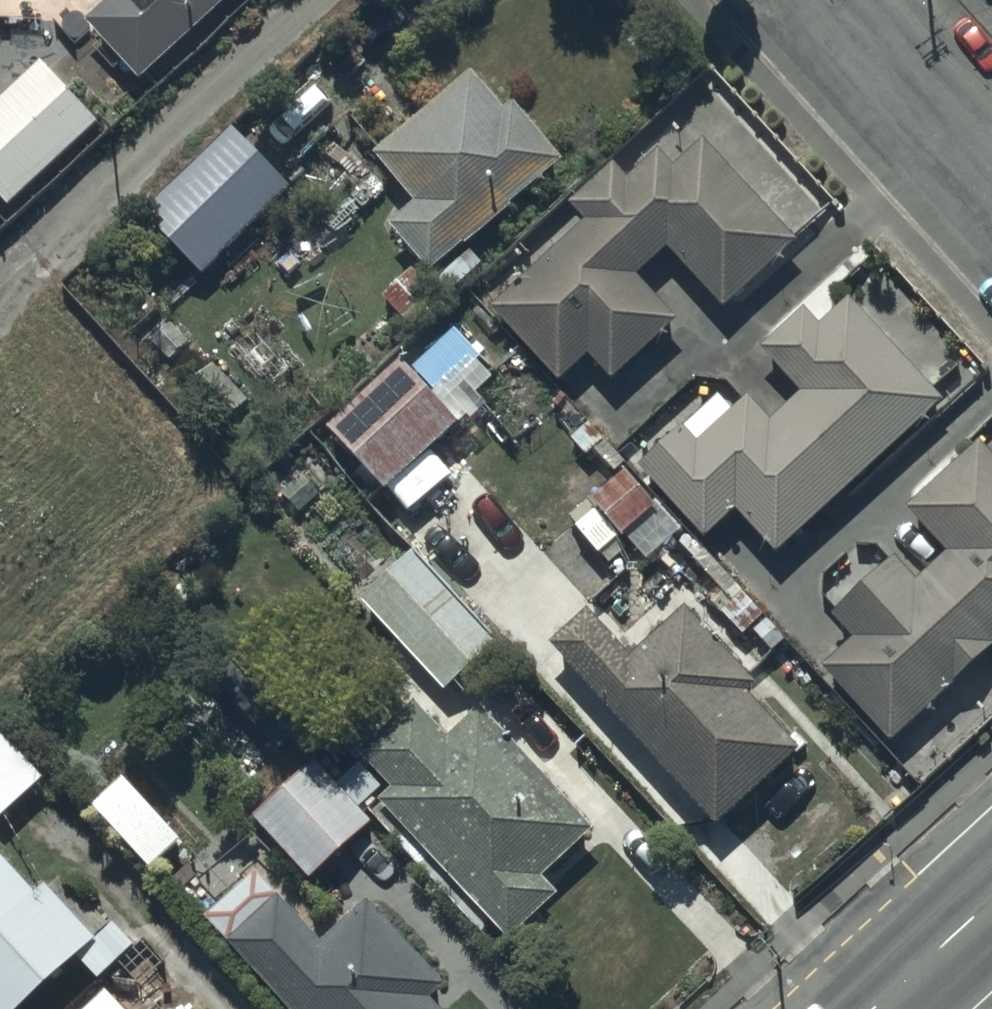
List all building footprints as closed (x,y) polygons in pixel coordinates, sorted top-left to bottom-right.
[(142,93),(247,0),(125,0),(88,33),(142,93)] [(41,74),(0,114),(0,212),(10,222),(99,131),(41,74)] [(472,87),(376,168),(417,217),(391,239),(431,286),(563,174),(514,116),(504,125),(472,87)] [(145,224),(203,284),(291,199),(233,139),(145,224)] [(587,234),(491,320),(559,396),(591,368),(615,394),(681,334),(639,288),(670,261),(724,321),(796,256),(704,153),(674,179),(659,163),(629,190),(616,176),(571,216),(587,234)] [(416,278),(383,306),(411,338),(444,309),(416,278)] [(737,522),(778,568),(945,418),(851,314),(824,338),(807,318),(761,359),(803,405),(772,433),(750,409),(699,456),(684,440),(641,479),(706,551),(737,522)] [(398,375),(328,439),(389,504),(458,441),(398,375)] [(825,680),(893,755),(991,665),(991,468),(981,457),(909,523),(950,568),(922,595),(900,571),(838,628),(858,650),(825,680)] [(627,484),(591,514),(623,552),(628,548),(646,569),(684,538),(659,508),(652,513),(627,484)] [(363,611),(443,702),(497,654),(416,563),(363,611)] [(589,625),(552,658),(716,842),(801,766),(749,708),(757,701),(689,625),(634,675),(589,625)] [(420,718),(366,770),(395,800),(377,817),(512,957),(561,909),(548,895),(597,848),(479,726),(452,752),(420,718)] [(0,748),(0,827),(43,789),(3,745),(0,748)] [(311,765),(247,823),(309,891),(373,833),(311,765)] [(0,872),(0,1008),(42,1008),(84,970),(101,988),(136,956),(116,935),(95,954),(46,901),(36,911),(0,872)] [(207,929),(278,1008),(435,1008),(446,1000),(373,917),(328,957),(261,881),(207,929)]
